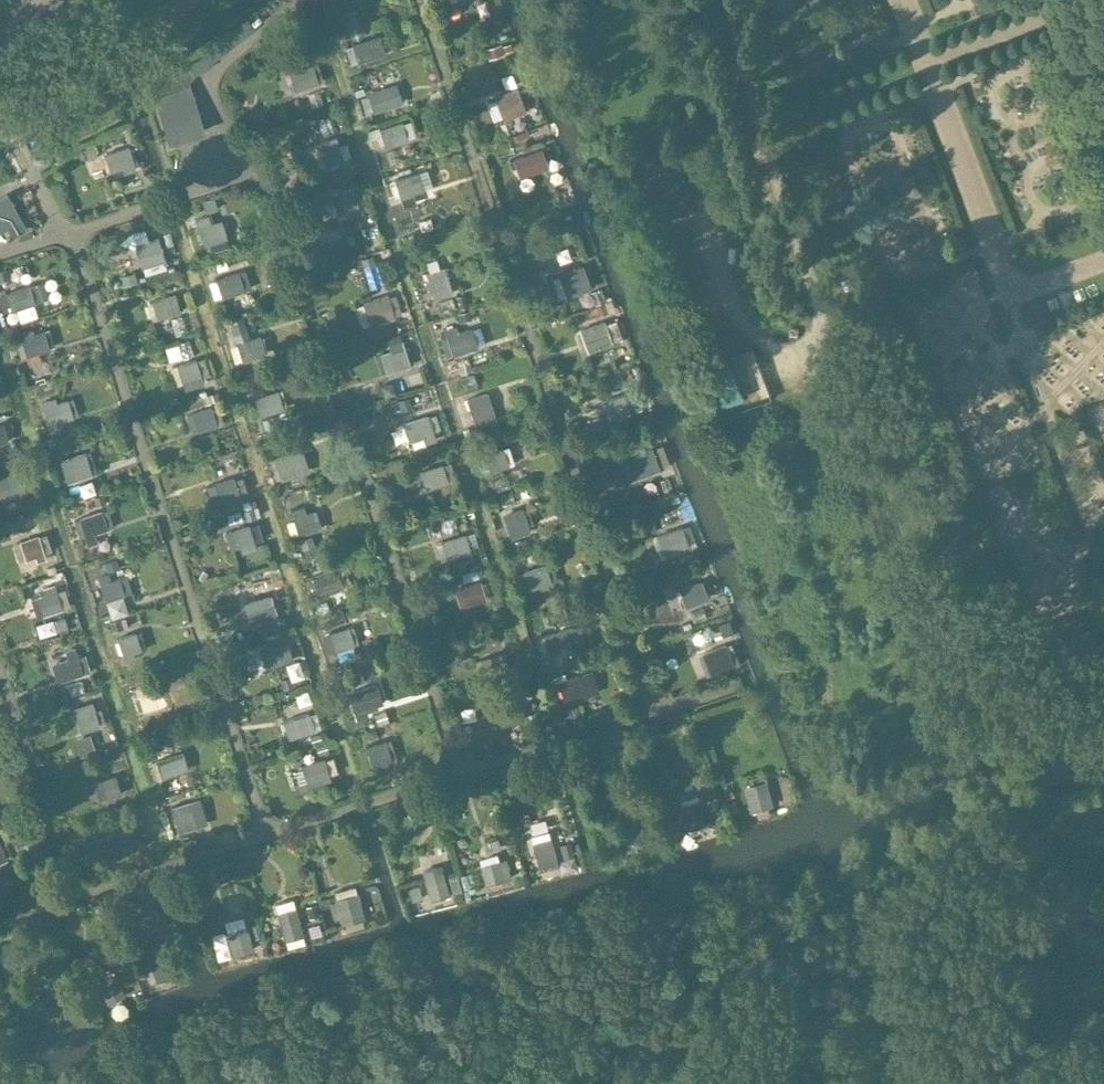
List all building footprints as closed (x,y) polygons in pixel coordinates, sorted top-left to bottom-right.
[(377,56),(372,38),(371,37),(351,43),(358,63),(377,56)] [(205,131),(188,82),(193,76),(186,64),(153,86),(170,143),(205,131)] [(320,84),(314,64),(290,72),(296,91),(320,84)] [(398,104),(392,85),(367,93),(374,111),(398,104)] [(525,110),(517,89),(494,97),(496,102),(489,104),(494,117),(501,114),(503,119),(525,110)] [(407,139),(402,121),(379,128),(385,147),(407,139)] [(344,161),(336,136),(318,143),(325,166),(344,161)] [(135,168),(127,145),(105,153),(111,170),(122,167),(123,172),(135,168)] [(548,167),(541,148),(513,158),(520,177),(548,167)] [(423,190),(417,170),(394,177),(403,208),(415,203),(412,193),(423,190)] [(360,208),(354,188),(339,193),(345,212),(360,208)] [(7,225),(12,234),(25,227),(6,192),(0,195),(0,229),(7,225)] [(227,238),(221,218),(213,221),(211,213),(196,218),(204,245),(227,238)] [(163,260),(156,238),(135,244),(141,266),(163,260)] [(591,287),(582,265),(559,273),(567,296),(591,287)] [(453,293),(444,266),(426,272),(434,299),(453,293)] [(244,290),(238,272),(216,280),(222,297),(244,290)] [(33,303),(27,285),(5,292),(7,299),(0,301),(0,320),(2,326),(13,322),(9,311),(33,303)] [(180,311),(175,294),(151,302),(157,319),(180,311)] [(396,318),(389,295),(363,303),(370,326),(396,318)] [(613,343),(605,320),(580,330),(589,353),(613,343)] [(471,348),(465,330),(458,332),(456,326),(444,330),(452,355),(471,348)] [(48,347),(43,329),(29,333),(28,329),(18,333),(25,355),(48,347)] [(263,353),(258,337),(253,339),(252,337),(237,342),(243,361),(259,356),(258,354),(263,353)] [(410,365),(401,340),(388,344),(390,350),(380,353),(387,373),(410,365)] [(201,377),(195,360),(177,366),(183,383),(201,377)] [(285,409),(279,390),(255,397),(261,417),(285,409)] [(637,409),(630,391),(608,399),(615,417),(637,409)] [(494,411),(488,392),(467,399),(475,424),(482,422),(480,415),(494,411)] [(73,418),(67,399),(56,403),(55,397),(41,402),(49,425),(73,418)] [(409,397),(397,401),(400,410),(412,406),(409,397)] [(216,425),(211,407),(192,414),(197,431),(216,425)] [(435,439),(428,415),(403,423),(409,441),(424,436),(426,442),(435,439)] [(3,423),(0,423),(0,444),(9,442),(3,423)] [(509,465),(503,447),(495,450),(493,443),(482,447),(490,472),(509,465)] [(660,469),(652,448),(628,457),(636,478),(660,469)] [(308,471),(301,449),(273,457),(280,480),(308,471)] [(92,474),(85,452),(59,460),(67,482),(92,474)] [(448,482),(442,464),(419,471),(425,489),(448,482)] [(18,471),(0,476),(0,499),(24,491),(18,471)] [(240,500),(233,478),(213,484),(219,501),(229,498),(231,503),(240,500)] [(321,529),(315,510),(306,512),(304,506),(290,510),(299,536),(321,529)] [(530,527),(524,508),(505,514),(511,533),(530,527)] [(106,529),(100,512),(79,519),(87,545),(96,542),(94,533),(106,529)] [(254,543),(249,525),(234,530),(240,547),(254,543)] [(689,548),(681,527),(657,536),(665,557),(689,548)] [(472,558),(465,534),(441,541),(447,560),(465,555),(466,560),(472,558)] [(45,559),(37,535),(20,541),(25,559),(35,557),(36,562),(45,559)] [(552,582),(546,564),(523,572),(529,590),(552,582)] [(341,588),(335,569),(311,577),(319,600),(329,597),(327,592),(341,588)] [(124,594),(118,577),(110,580),(108,574),(98,578),(105,601),(124,594)] [(710,599),(703,579),(679,588),(686,607),(710,599)] [(486,599),(481,581),(454,589),(460,607),(486,599)] [(61,609),(54,585),(42,589),(43,594),(37,597),(43,615),(61,609)] [(271,596),(245,604),(251,621),(277,612),(271,596)] [(281,617),(273,619),(275,628),(284,625),(281,617)] [(356,645),(350,626),(331,632),(337,652),(356,645)] [(576,645),(571,627),(543,636),(549,654),(576,645)] [(141,650),(135,633),(117,639),(125,662),(135,660),(133,653),(141,650)] [(293,661),(287,641),(268,647),(269,649),(262,651),(268,668),(274,666),(275,667),(293,661)] [(734,666),(726,645),(703,653),(710,674),(734,666)] [(81,674),(73,647),(64,650),(67,659),(53,663),(58,681),(81,674)] [(509,671),(503,651),(484,657),(490,677),(509,671)] [(589,697),(581,674),(557,682),(565,704),(589,697)] [(373,708),(368,690),(349,695),(355,713),(373,708)] [(160,710),(154,692),(135,698),(141,716),(160,710)] [(524,720),(518,699),(494,707),(501,727),(524,720)] [(99,725),(93,707),(74,713),(80,731),(99,725)] [(314,730),(309,714),(284,722),(289,739),(314,730)] [(322,738),(312,741),(315,749),(325,746),(322,738)] [(391,762),(384,741),(366,747),(373,769),(391,762)] [(188,769),(182,752),(156,761),(162,777),(188,769)] [(329,776),(323,759),(301,766),(306,783),(329,776)] [(123,794),(117,775),(102,779),(108,799),(123,794)] [(774,806),(767,780),(744,786),(750,812),(774,806)] [(707,824),(700,800),(681,805),(684,818),(675,821),(679,832),(707,824)] [(194,816),(190,804),(171,810),(175,822),(194,816)] [(135,838),(131,825),(115,830),(119,843),(135,838)] [(557,865),(551,839),(532,843),(539,870),(557,865)] [(511,878),(506,859),(480,866),(486,884),(511,878)] [(450,895),(442,866),(422,871),(430,901),(450,895)] [(367,919),(359,893),(336,900),(343,925),(367,919)] [(303,935),(296,908),(277,913),(284,940),(303,935)] [(253,950),(247,926),(225,932),(231,956),(253,950)] [(178,975),(170,956),(151,963),(159,983),(178,975)] [(124,996),(114,974),(96,982),(106,1004),(124,996)]
